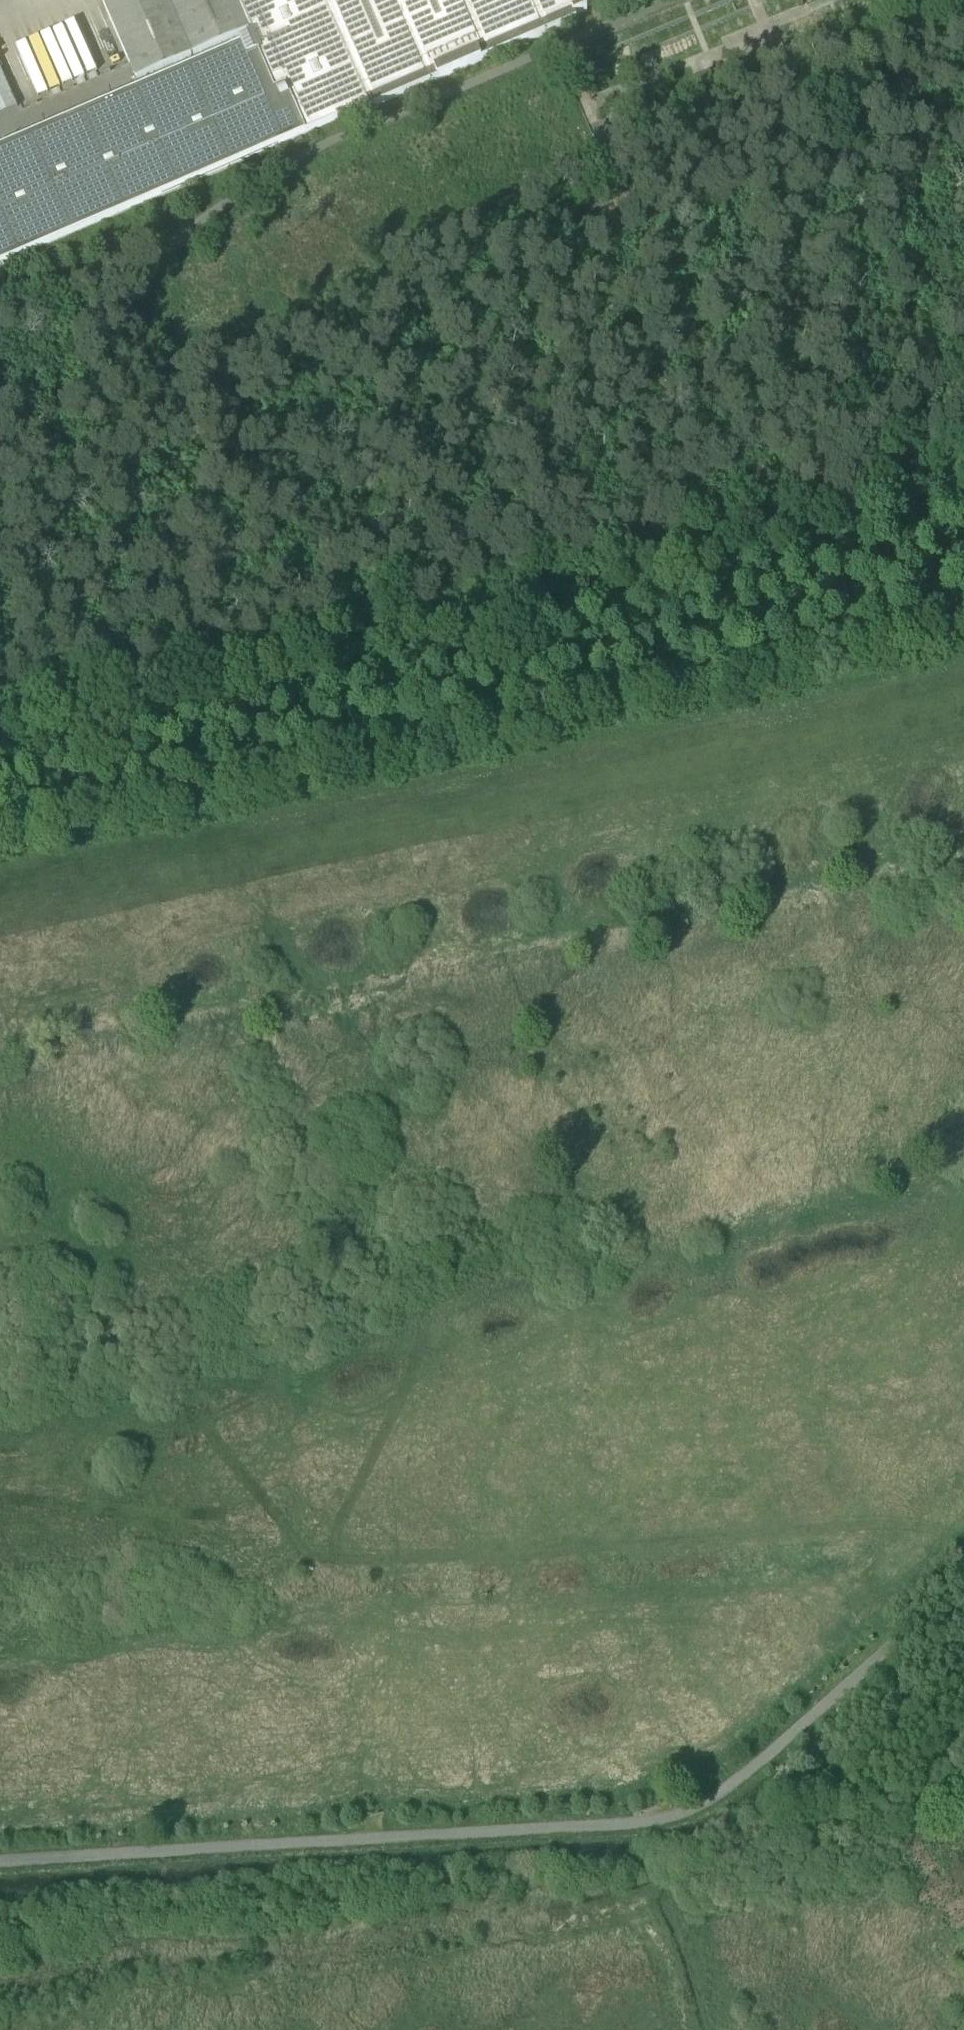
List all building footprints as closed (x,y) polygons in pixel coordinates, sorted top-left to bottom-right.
[(139,92),(250,45),(231,0),(99,0),(139,92)] [(245,0),(231,0),(250,45),(252,51),(275,105),(287,100),(245,0)] [(287,100),(306,146),(368,119),(369,121),(576,31),(575,27),(587,22),(586,18),(599,13),(597,9),(593,0),(245,0),(287,100)] [(597,9),(617,0),(593,0),(597,9)] [(0,161),(0,278),(306,147),(306,146),(287,100),(275,105),(252,51),(242,55),(243,57),(0,161)] [(15,118),(0,80),(0,124),(15,118)]
